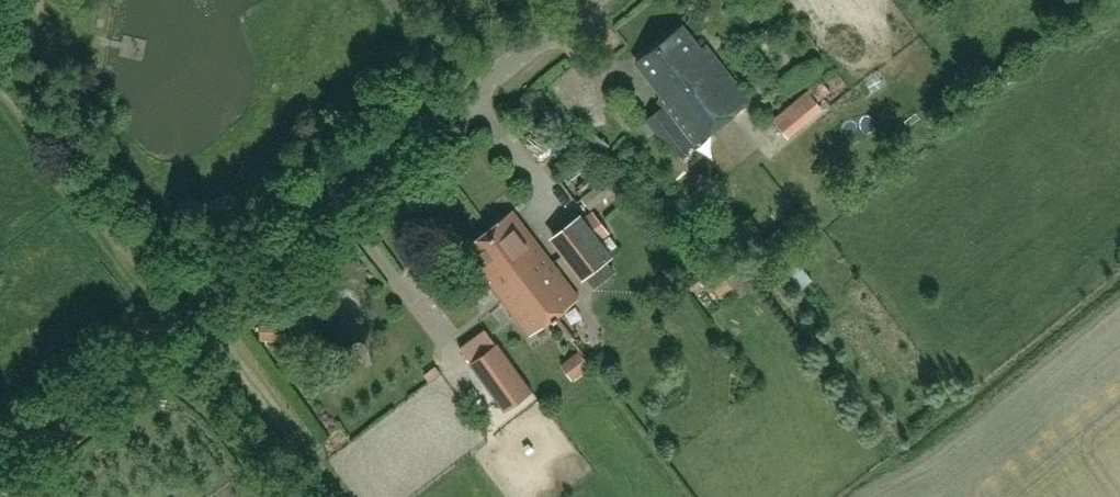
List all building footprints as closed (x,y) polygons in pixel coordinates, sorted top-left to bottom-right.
[(675,158),(748,100),(705,45),(700,49),(682,26),(636,62),(661,93),(658,102),(663,108),(646,121),(675,158)] [(775,110),(789,127),(823,98),(809,81),(775,110)] [(541,147),(550,134),(535,123),(525,135),(541,147)] [(489,231),(554,314),(578,296),(514,212),(489,231)] [(609,232),(594,212),(579,223),(594,244),(609,232)] [(615,271),(575,218),(554,233),(594,287),(615,271)] [(554,314),(489,231),(470,245),(486,265),(482,268),(492,280),(490,282),(529,333),(554,314)] [(472,363),(506,410),(533,390),(499,343),(472,363)] [(576,372),(594,357),(581,343),(564,358),(576,372)]
